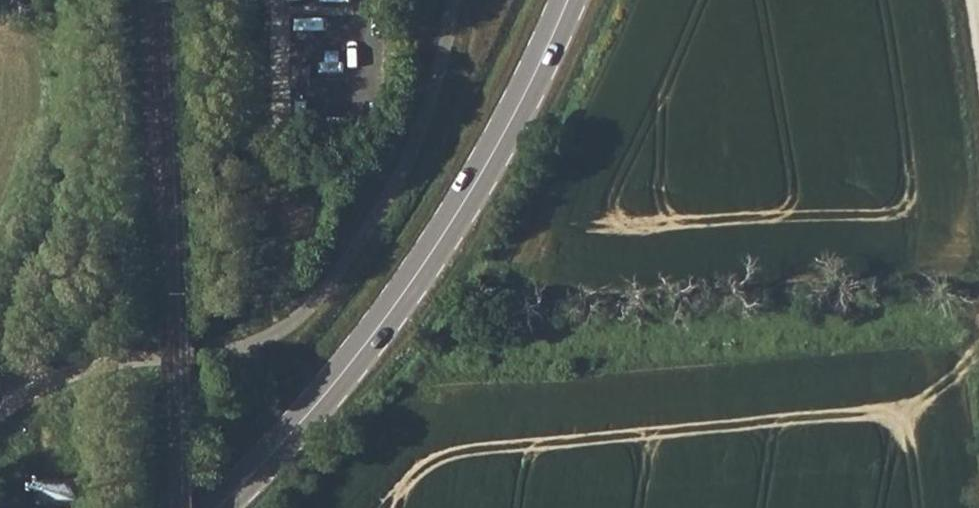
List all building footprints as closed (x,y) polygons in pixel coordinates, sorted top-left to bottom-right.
[(323,39),(322,69),(352,69),(352,40),(323,39)]
